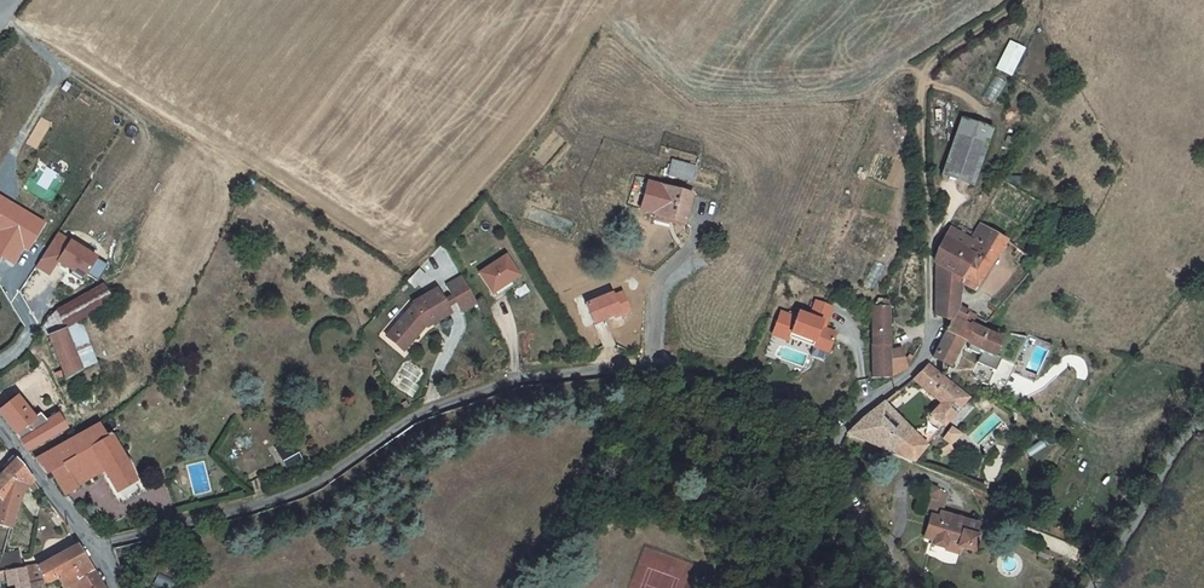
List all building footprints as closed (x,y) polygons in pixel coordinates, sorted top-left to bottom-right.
[(1023,15),(996,69),(1010,75),(1037,21),(1023,15)] [(996,69),(983,96),(996,103),(1010,75),(996,69)] [(991,129),(961,118),(941,175),(971,186),(991,129)] [(695,167),(672,160),(668,176),(691,182),(695,167)] [(669,216),(685,221),(692,193),(660,185),(653,212),(654,212),(669,216)] [(970,238),(963,250),(971,255),(958,275),(962,278),(975,287),(1006,240),(979,224),(970,238)] [(52,275),(58,263),(88,278),(100,253),(56,231),(37,268),(52,275)] [(971,255),(963,250),(943,238),(936,249),(935,254),(933,259),(933,261),(935,262),(958,275),(971,255)] [(520,275),(506,255),(479,273),(492,293),(520,275)] [(935,262),(935,314),(950,321),(952,318),(953,316),(958,307),(962,278),(958,275),(935,262)] [(462,277),(446,286),(461,312),(477,303),(462,277)] [(48,336),(65,329),(81,369),(96,363),(79,320),(105,305),(112,301),(103,285),(56,310),(48,317),(42,329),(48,336)] [(414,305),(390,332),(407,346),(425,325),(426,327),(450,313),(436,289),(413,303),(414,305)] [(877,299),(873,307),(888,307),(888,302),(877,299)] [(835,333),(824,329),(832,307),(816,301),(810,317),(798,313),(796,318),(791,316),(785,331),(813,342),(812,346),(828,352),(835,333)] [(871,346),(871,378),(889,377),(889,352),(888,325),(888,319),(888,307),(873,307),(871,307),(871,346)] [(953,316),(971,324),(975,316),(958,307),(953,316)] [(791,316),(780,312),(772,335),(788,341),(789,338),(812,346),(813,342),(785,331),(791,316)] [(950,321),(932,357),(949,366),(962,341),(992,356),(1000,339),(970,324),(969,325),(952,318),(950,321)] [(81,369),(65,329),(48,336),(65,379),(81,369)] [(390,332),(386,337),(403,351),(407,346),(390,332)] [(902,349),(889,352),(889,377),(907,368),(908,357),(904,358),(902,349)] [(927,365),(912,380),(940,404),(930,415),(942,426),(966,398),(927,365)] [(0,410),(0,413),(20,440),(27,450),(28,451),(66,428),(58,414),(46,421),(47,423),(41,427),(35,418),(18,396),(0,410)] [(912,433),(882,403),(873,410),(872,411),(870,411),(868,411),(867,414),(867,415),(863,418),(891,434),(880,448),(893,454),(912,433)] [(40,414),(35,418),(41,427),(47,423),(46,421),(40,414)] [(891,434),(863,418),(847,433),(880,448),(891,434)] [(97,425),(35,460),(47,474),(51,472),(65,495),(78,488),(77,487),(72,478),(98,463),(103,472),(121,504),(139,493),(136,484),(129,466),(110,435),(105,438),(97,425)] [(951,428),(943,440),(949,445),(962,437),(951,428)] [(925,446),(912,433),(893,454),(911,462),(925,446)] [(291,442),(277,451),(286,466),(301,458),(291,442)] [(949,445),(940,448),(944,454),(953,449),(949,445)] [(13,456),(1,467),(5,471),(16,459),(13,456)] [(33,481),(16,459),(5,471),(0,475),(0,498),(15,512),(24,491),(33,481)] [(98,463),(72,478),(77,487),(84,483),(82,479),(94,472),(96,476),(103,472),(98,463)] [(94,472),(82,479),(84,483),(96,476),(94,472)] [(947,494),(928,488),(920,513),(931,516),(923,539),(932,541),(931,544),(946,549),(948,544),(957,547),(972,551),(976,536),(973,536),(977,524),(946,515),(941,513),(943,508),(947,494)] [(10,528),(15,512),(0,498),(0,525),(10,528)] [(23,567),(23,569),(25,569),(29,586),(42,584),(50,582),(57,578),(87,559),(78,544),(38,566),(36,565),(23,567)] [(1095,546),(1093,545),(1091,546),(1090,547),(1088,548),(1088,550),(1088,552),(1089,554),(1091,555),(1092,556),(1094,556),(1096,555),(1098,554),(1099,552),(1099,550),(1098,548),(1097,547),(1095,546)] [(1049,552),(1040,549),(1037,556),(1046,559),(1049,552)] [(0,565),(0,573),(23,569),(23,567),(19,550),(3,553),(0,565)] [(57,578),(63,587),(67,587),(73,584),(75,587),(105,587),(103,584),(87,559),(57,578)] [(10,580),(11,587),(29,587),(29,586),(25,569),(23,569),(0,573),(0,582),(10,580)]
